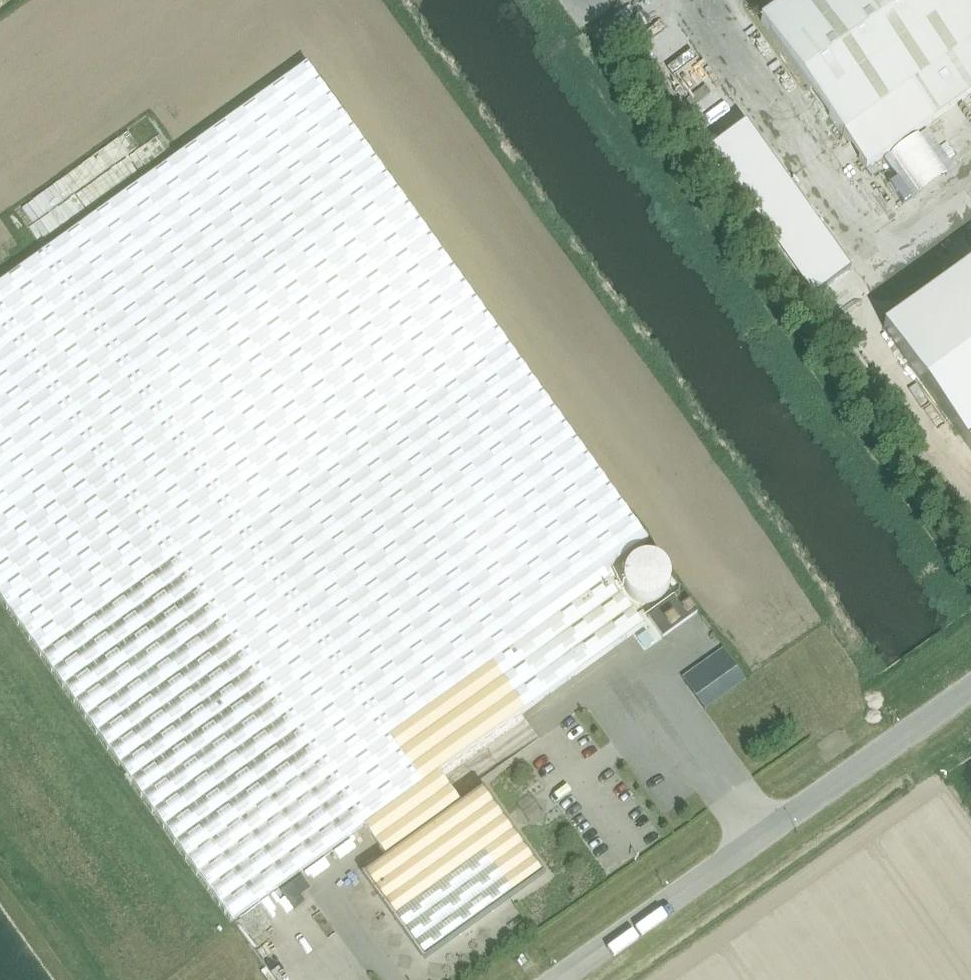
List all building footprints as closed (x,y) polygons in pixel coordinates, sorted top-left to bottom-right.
[(783,5),(760,21),(843,137),(908,90),(931,123),(970,94),(970,0),(780,0),(783,5)] [(0,283),(0,599),(231,922),(363,827),(386,859),(364,875),(370,883),(424,960),(509,899),(543,875),(509,827),(482,790),(460,806),(456,799),(448,789),(437,774),(642,627),(603,572),(647,541),(306,64),(0,283)] [(965,445),(970,440),(970,265),(883,328),(965,445)] [(635,560),(633,561),(631,562),(629,564),(628,566),(627,567),(625,569),(624,571),(624,574),(623,576),(623,578),(623,580),(623,583),(623,585),(624,587),(625,589),(626,591),(627,593),(628,595),(630,597),(632,598),(633,599),(635,601),(637,602),(640,602),(642,603),(644,603),(646,603),(649,603),(651,603),(653,602),(655,601),(657,600),(659,599),(661,598),(663,596),(664,594),(666,592),(667,590),(668,588),(668,586),(669,584),(669,581),(669,579),(669,577),(668,574),(668,572),(667,570),(666,568),(664,566),(663,564),(661,563),(659,561),(657,560),(655,559),(653,558),(651,557),(648,557),(646,557),(644,557),(641,557),(639,558),(637,559),(635,560)] [(683,592),(647,617),(661,637),(697,612),(683,592)] [(645,634),(637,640),(644,651),(653,644),(645,634)] [(745,679),(724,649),(682,679),(704,709),(745,679)]
